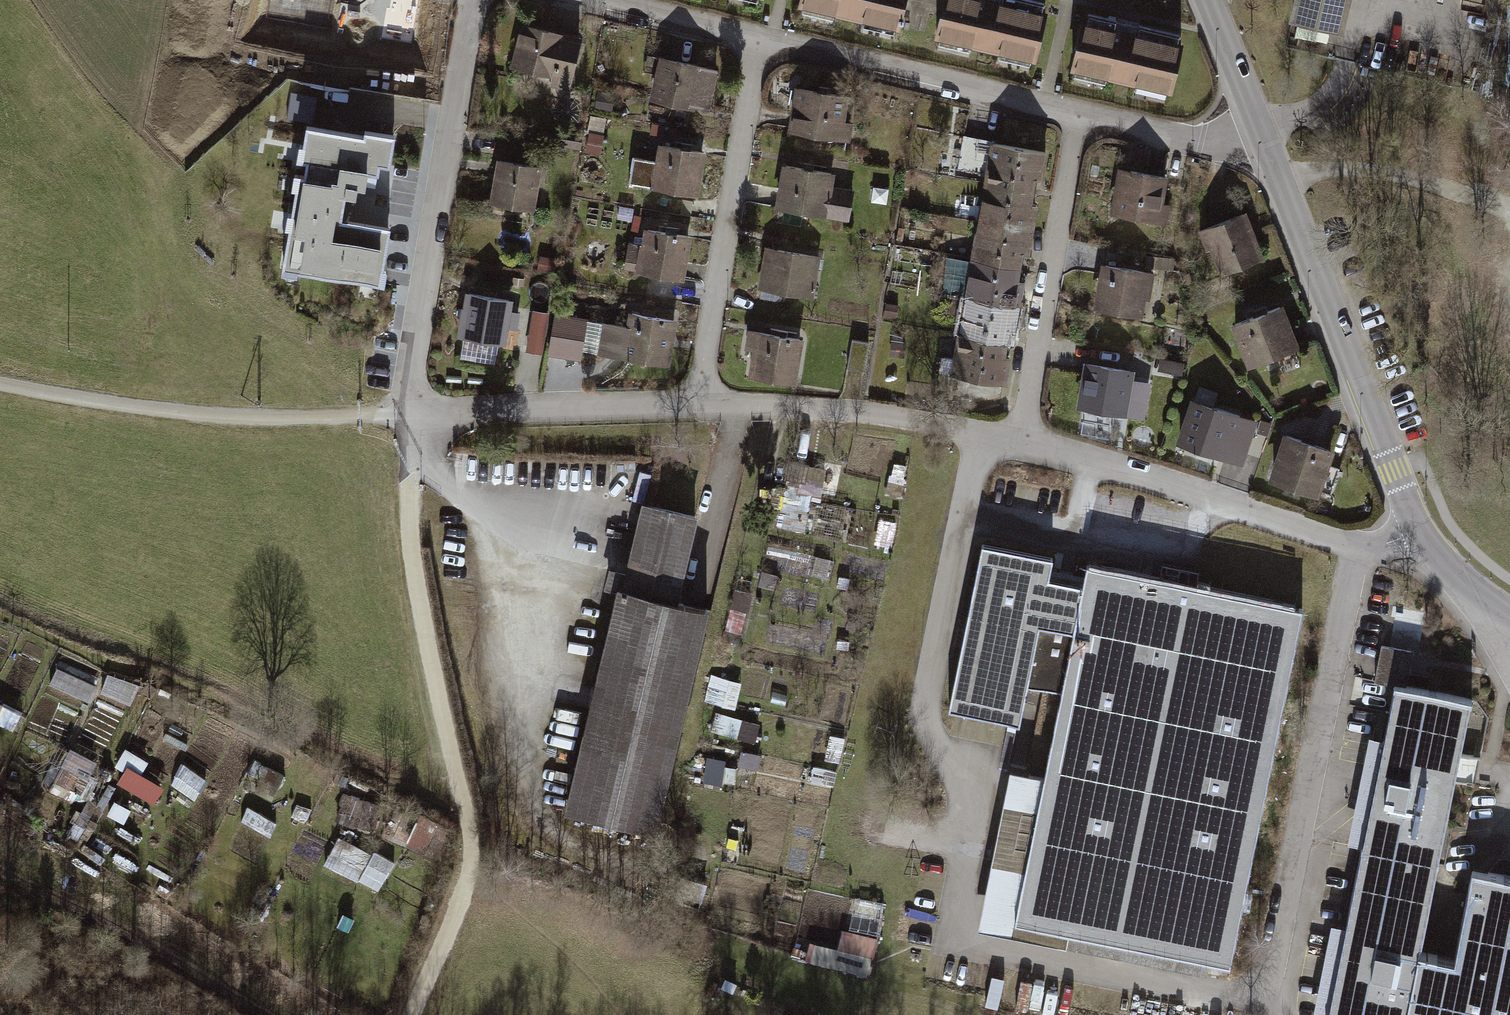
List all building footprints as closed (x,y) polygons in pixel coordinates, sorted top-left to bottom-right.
[(358,21),(379,25),(376,39),(419,47),(428,0),(362,0),(358,21)] [(797,2),(899,25),(904,0),(798,0),(797,2)] [(935,33),(1036,57),(1047,10),(1044,10),(1046,2),(1039,0),(1001,0),(1000,0),(943,0),(935,33)] [(1302,24),(1358,36),(1366,0),(1308,0),(1302,24)] [(1086,20),(1081,19),(1070,66),(1171,89),(1182,43),(1179,42),(1181,34),(1138,25),(1137,33),(1112,27),(1114,19),(1088,13),(1086,20)] [(580,35),(522,22),(513,64),(553,73),(550,84),(568,88),(580,35)] [(722,120),(732,68),(675,57),(665,109),(722,120)] [(862,94),(810,85),(800,137),(852,147),(862,94)] [(381,281),(389,221),(340,215),(345,178),(363,180),(365,167),(372,168),(374,155),(390,157),(394,128),(360,124),(360,130),(303,122),(298,155),(305,156),(303,172),(291,171),(278,267),(381,281)] [(713,202),(722,152),(673,143),(664,192),(713,202)] [(1045,153),(993,144),(986,182),(1031,190),(1034,175),(1041,176),(1045,153)] [(541,165),(499,158),(491,201),(533,208),(541,165)] [(850,173),(794,163),(786,210),(842,220),(850,173)] [(1165,175),(1121,168),(1113,212),(1157,220),(1165,175)] [(986,182),(980,221),(1031,230),(1035,206),(1029,205),(1031,190),(986,182)] [(1277,260),(1259,217),(1216,236),(1234,278),(1277,260)] [(1031,230),(980,221),(973,259),(1018,267),(1020,252),(1027,253),(1031,230)] [(698,290),(706,234),(661,227),(653,283),(698,290)] [(818,255),(766,247),(760,287),(812,295),(818,255)] [(973,259),(966,297),(1018,306),(1022,283),(1015,282),(1018,267),(973,259)] [(1152,272),(1103,264),(1096,307),(1140,314),(1145,284),(1150,285),(1152,272)] [(511,298),(467,291),(461,335),(504,341),(506,327),(516,328),(518,312),(509,311),(511,298)] [(1018,306),(966,297),(959,336),(1004,344),(1007,329),(1014,330),(1018,306)] [(1294,305),(1246,323),(1262,366),(1310,349),(1294,305)] [(530,353),(549,353),(550,311),(531,311),(530,353)] [(668,364),(676,319),(631,311),(629,325),(604,321),(599,353),(668,364)] [(555,312),(549,353),(580,357),(585,316),(555,312)] [(794,382),(800,337),(748,330),(746,346),(752,347),(748,375),(794,382)] [(959,336),(952,374),(1004,383),(1008,360),(1002,359),(1004,344),(959,336)] [(1185,362),(1160,358),(1158,370),(1183,374),(1185,362)] [(1133,370),(1086,362),(1078,408),(1126,415),(1133,370)] [(1250,417),(1201,399),(1186,439),(1235,458),(1250,417)] [(1349,452),(1292,434),(1279,475),(1336,493),(1349,452)] [(695,514),(642,501),(569,809),(656,830),(709,606),(675,598),(695,514)] [(981,546),(949,705),(1019,719),(1026,683),(1061,689),(1014,922),(1231,965),(1303,608),(1086,565),(1082,585),(1046,578),(1050,559),(981,546)] [(95,701),(101,683),(58,668),(52,686),(95,701)] [(105,696),(135,702),(139,684),(109,679),(105,696)] [(1473,870),(1456,960),(1419,953),(1469,700),(1395,685),(1330,1014),(1509,1014),(1509,877),(1473,870)] [(24,711),(0,703),(0,723),(18,729),(24,711)] [(757,744),(764,725),(717,708),(710,727),(757,744)] [(128,747),(118,765),(127,770),(119,784),(157,806),(168,787),(145,774),(152,761),(128,747)] [(725,781),(728,762),(711,759),(707,778),(725,781)] [(187,764),(173,784),(196,800),(210,780),(187,764)] [(349,800),(346,825),(374,828),(377,804),(349,800)] [(243,823),(274,835),(280,820),(249,808),(243,823)] [(382,892),(396,862),(340,836),(326,867),(382,892)] [(947,837),(944,851),(993,862),(996,849),(947,837)] [(845,930),(840,949),(819,944),(814,962),(872,976),(881,938),(845,930)]
